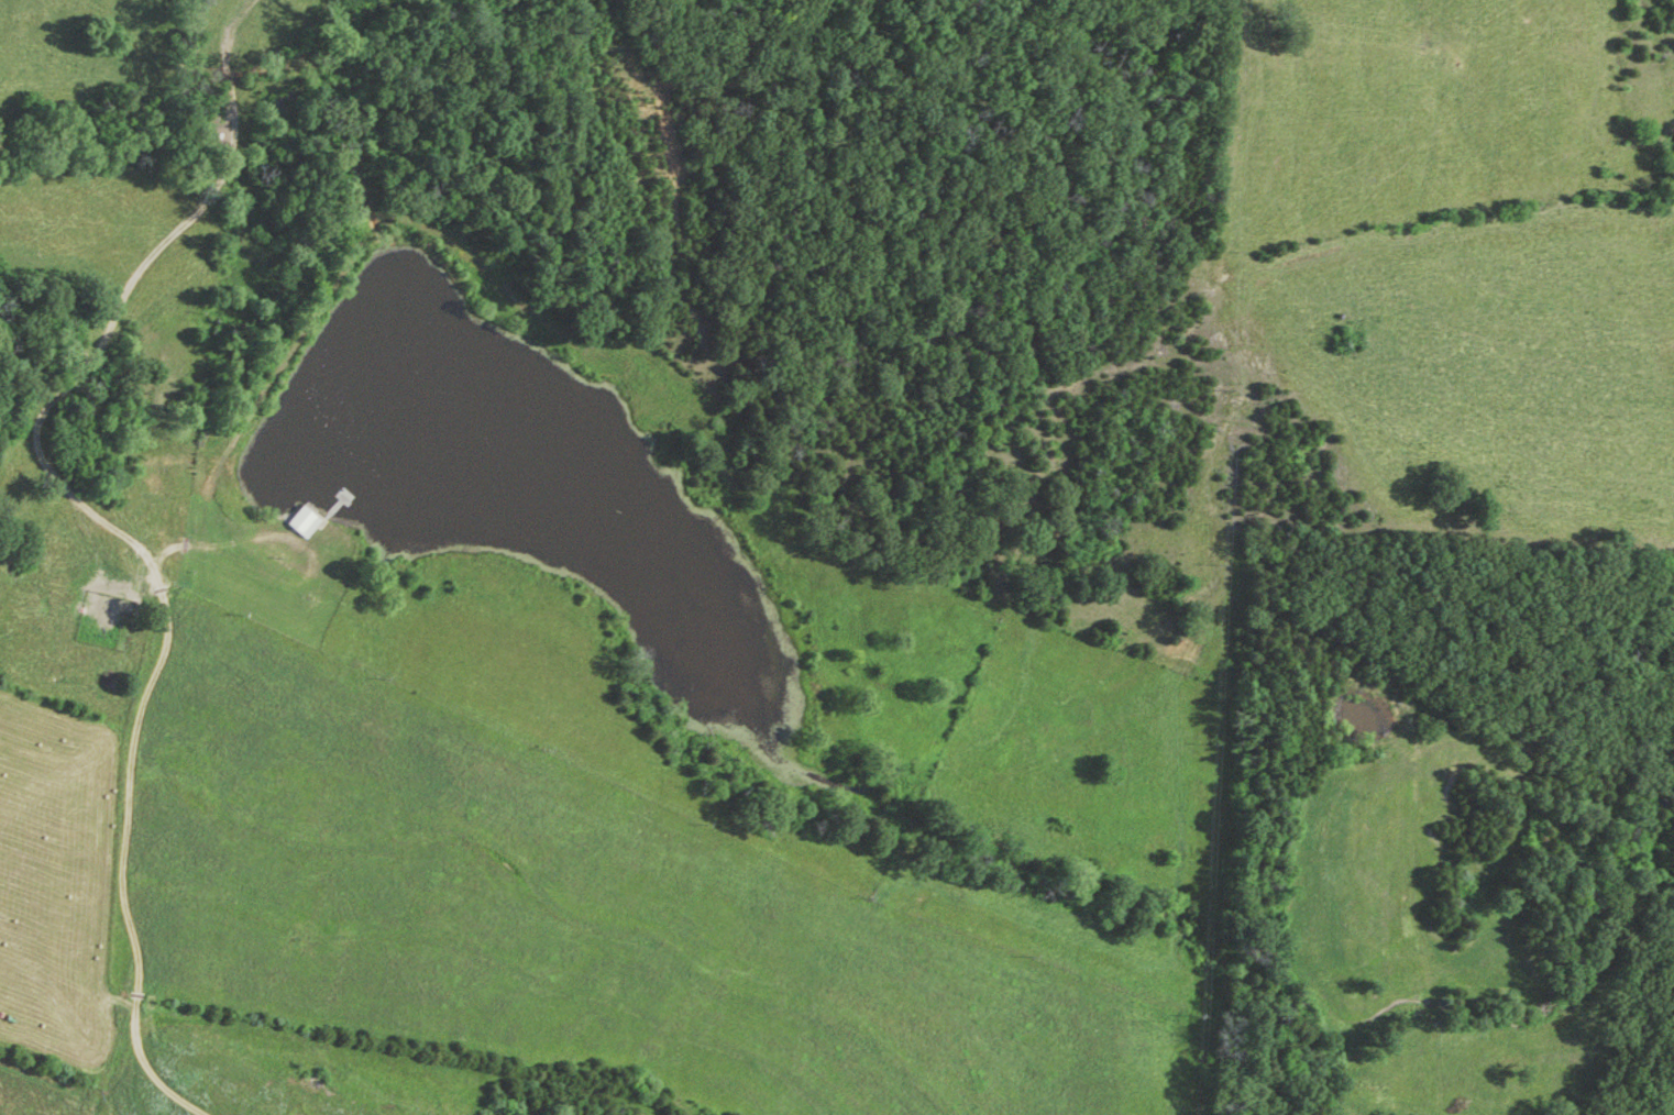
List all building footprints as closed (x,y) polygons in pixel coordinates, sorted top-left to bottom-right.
[(286,527),(306,542),(320,523),(300,508),(286,527)]
